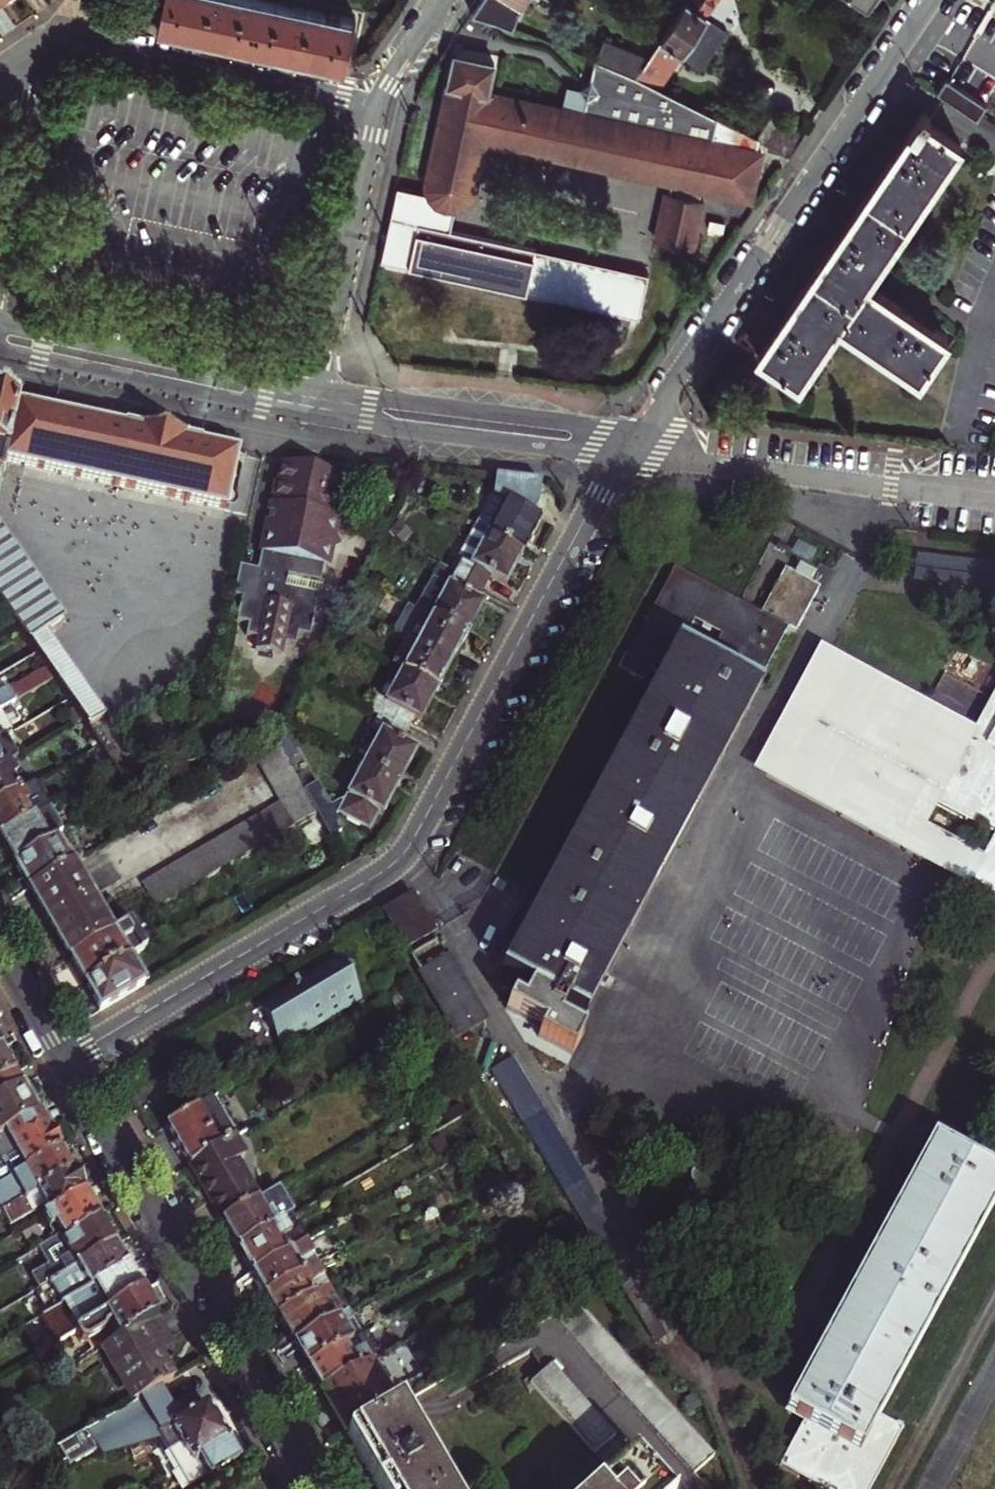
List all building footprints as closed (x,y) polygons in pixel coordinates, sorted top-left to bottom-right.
[(154,28),(155,30),(187,37),(316,62),(344,68),(354,21),(249,0),(160,0),(154,28)] [(519,10),(526,0),(503,0),(519,10)] [(559,13),(568,0),(539,0),(559,13)] [(685,7),(668,31),(657,47),(646,64),(634,81),(654,92),(677,60),(699,74),(712,55),(725,37),(703,22),(719,0),(690,0),(685,7)] [(668,31),(685,7),(675,0),(666,0),(653,20),(660,26),(668,31)] [(972,35),(988,46),(983,53),(994,61),(994,1),(972,35)] [(649,42),(657,47),(668,31),(660,26),(649,42)] [(600,45),(590,65),(634,81),(646,64),(600,45)] [(484,69),(444,61),(434,113),(418,190),(418,194),(420,199),(421,202),(423,206),(426,209),(429,211),(433,214),(437,215),(441,215),(445,215),(449,215),(453,213),(456,211),(460,208),(462,205),(464,201),(475,147),(657,182),(655,193),(651,192),(646,218),(656,232),(669,235),(683,225),(688,199),(686,199),(687,188),(738,198),(746,151),(749,141),(678,105),(654,92),(634,81),(590,65),(586,87),(571,90),(558,87),(553,110),(479,94),(484,69)] [(971,115),(976,108),(940,83),(930,97),(967,122),(971,115)] [(788,382),(829,324),(908,379),(939,339),(857,284),(953,149),(920,126),(925,116),(918,112),(894,146),(833,234),(774,318),(750,353),(788,382)] [(754,139),(780,158),(797,132),(772,115),(754,139)] [(646,218),(644,231),(656,232),(646,218)] [(683,225),(669,235),(681,236),(683,225)] [(428,278),(425,295),(437,298),(441,280),(428,278)] [(1,467),(221,516),(233,459),(198,452),(198,449),(185,446),(185,443),(142,434),(142,437),(131,434),(130,437),(15,410),(17,404),(0,400),(0,470),(1,467)] [(303,467),(301,473),(317,475),(318,470),(312,469),(303,467)] [(341,481),(317,475),(301,473),(279,468),(271,510),(265,509),(252,572),(238,570),(232,599),(241,600),(236,625),(249,628),(247,640),(258,642),(256,655),(280,660),(283,647),(295,650),(298,638),(311,640),(316,614),(304,611),(311,569),(324,571),(331,572),(334,557),(345,550),(337,538),(340,524),(333,523),(341,481)] [(473,532),(517,556),(528,536),(534,523),(526,518),(533,505),(535,486),(493,481),(491,498),(473,532)] [(450,575),(478,589),(484,577),(502,587),(506,578),(517,556),(473,532),(450,575)] [(15,632),(33,658),(44,672),(51,683),(82,726),(103,712),(49,631),(63,621),(0,533),(0,612),(15,632)] [(920,584),(994,595),(994,571),(923,562),(920,584)] [(450,575),(437,568),(414,615),(429,622),(460,639),(468,623),(477,607),(470,604),(478,589),(450,575)] [(304,611),(316,614),(324,571),(311,569),(304,611)] [(785,576),(761,621),(782,645),(787,635),(801,642),(826,599),(815,593),(821,582),(801,571),(796,582),(785,576)] [(616,674),(640,688),(647,677),(659,684),(498,977),(528,993),(519,1008),(509,1003),(503,1015),(539,1034),(535,1042),(570,1061),(581,1038),(556,1025),(563,1013),(582,1023),(761,692),(757,690),(782,645),(761,621),(674,574),(626,662),(624,661),(616,674)] [(460,639),(429,622),(415,650),(448,667),(454,656),(463,640),(460,639)] [(448,667),(415,650),(402,676),(434,693),(440,682),(448,667)] [(750,774),(994,901),(994,688),(973,731),(818,652),(750,774)] [(51,683),(44,672),(5,695),(4,691),(0,693),(0,713),(51,683)] [(434,693),(402,676),(401,675),(384,705),(376,701),(369,714),(379,719),(406,733),(412,721),(418,722),(423,713),(434,693)] [(363,769),(399,787),(407,771),(416,755),(399,746),(406,733),(379,719),(373,732),(380,736),(363,769)] [(131,892),(145,918),(315,818),(302,794),(299,789),(284,761),(277,748),(253,762),(280,807),(131,892)] [(8,766),(12,764),(6,753),(0,756),(0,771),(8,766)] [(284,761),(299,789),(313,780),(298,753),(284,761)] [(23,792),(8,766),(0,771),(0,806),(23,792)] [(399,787),(363,769),(340,814),(367,829),(374,816),(382,819),(388,808),(399,787)] [(318,786),(302,794),(315,818),(329,844),(338,839),(345,835),(318,786)] [(0,806),(0,841),(38,818),(23,792),(0,806)] [(0,841),(0,850),(2,854),(11,869),(53,845),(38,818),(0,841)] [(53,845),(11,869),(18,881),(26,895),(71,869),(80,863),(65,838),(53,845)] [(71,869),(26,895),(45,928),(66,964),(111,938),(71,869)] [(127,929),(145,918),(131,892),(112,904),(127,929)] [(406,900),(382,913),(401,950),(427,935),(406,900)] [(74,978),(81,990),(127,964),(142,955),(127,929),(111,938),(66,964),(74,978)] [(440,960),(416,974),(448,1035),(473,1020),(440,960)] [(127,964),(81,990),(88,1002),(96,1017),(143,990),(127,964)] [(328,964),(249,1010),(260,1031),(272,1054),(352,1008),(328,964)] [(15,1079),(8,1067),(0,1054),(0,1055),(0,1088),(15,1079)] [(512,1061),(491,1074),(654,1344),(675,1331),(512,1061)] [(0,1088),(0,1105),(22,1092),(19,1086),(15,1079),(0,1088)] [(0,1105),(0,1139),(37,1117),(30,1105),(22,1092),(0,1105)] [(205,1109),(196,1115),(219,1155),(228,1149),(221,1136),(205,1109)] [(219,1155),(196,1115),(166,1132),(177,1151),(189,1173),(219,1155)] [(40,1121),(37,1117),(0,1139),(0,1145),(40,1121)] [(60,1155),(50,1139),(40,1121),(0,1145),(0,1191),(60,1155)] [(238,1126),(221,1136),(228,1149),(234,1146),(245,1139),(238,1126)] [(245,1165),(234,1146),(228,1149),(219,1155),(189,1173),(215,1216),(222,1228),(258,1208),(236,1170),(245,1165)] [(785,1413),(802,1424),(776,1472),(808,1488),(869,1488),(899,1434),(876,1421),(994,1199),(994,1187),(929,1150),(785,1413)] [(3,1218),(73,1177),(68,1168),(60,1155),(0,1191),(0,1216),(2,1218),(3,1218)] [(46,1210),(52,1220),(87,1201),(73,1177),(3,1218),(11,1230),(46,1210)] [(59,1244),(62,1242),(98,1222),(93,1212),(87,1201),(52,1220),(46,1223),(59,1244)] [(230,1242),(237,1254),(277,1230),(271,1220),(267,1223),(258,1208),(222,1228),(230,1242)] [(62,1242),(65,1247),(100,1226),(99,1223),(98,1222),(62,1242)] [(42,1294),(73,1276),(115,1251),(109,1240),(100,1226),(65,1247),(46,1259),(51,1270),(34,1280),(42,1294)] [(277,1230),(237,1254),(245,1267),(252,1279),(295,1254),(282,1228),(277,1230)] [(295,1254),(252,1279),(258,1290),(264,1301),(300,1281),(294,1270),(312,1261),(305,1249),(295,1254)] [(82,1292),(86,1298),(128,1273),(122,1262),(115,1251),(73,1276),(82,1292)] [(300,1281),(264,1301),(271,1313),(278,1325),(319,1301),(328,1296),(315,1272),(300,1281)] [(58,1349),(76,1339),(143,1299),(135,1286),(128,1273),(86,1298),(68,1308),(43,1323),(58,1349)] [(108,1333),(116,1349),(158,1324),(150,1311),(148,1308),(143,1299),(76,1339),(81,1348),(86,1350),(103,1340),(108,1333)] [(319,1301),(278,1325),(286,1339),(293,1351),(337,1325),(334,1320),(331,1321),(319,1301)] [(575,1309),(551,1323),(693,1480),(711,1462),(575,1309)] [(337,1325),(293,1351),(300,1363),(307,1374),(353,1347),(361,1343),(347,1320),(337,1325)] [(107,1354),(137,1408),(163,1393),(176,1385),(161,1358),(174,1351),(170,1345),(158,1324),(116,1349),(107,1354)] [(353,1347),(307,1374),(313,1385),(321,1398),(366,1371),(353,1347)] [(334,1421),(347,1444),(392,1417),(396,1415),(390,1404),(417,1389),(396,1354),(366,1371),(321,1398),(334,1421)] [(532,1387),(597,1456),(615,1439),(551,1370),(532,1387)] [(183,1427),(163,1393),(137,1408),(94,1433),(104,1451),(108,1458),(163,1445),(188,1488),(201,1488),(241,1466),(229,1446),(230,1442),(229,1437),(226,1434),(221,1433),(216,1423),(209,1412),(183,1427)] [(409,1447),(392,1417),(347,1444),(373,1487),(374,1488),(433,1488),(409,1447)] [(104,1451),(94,1433),(67,1448),(77,1466),(104,1451)] [(601,1488),(652,1488),(629,1463),(601,1488)]
